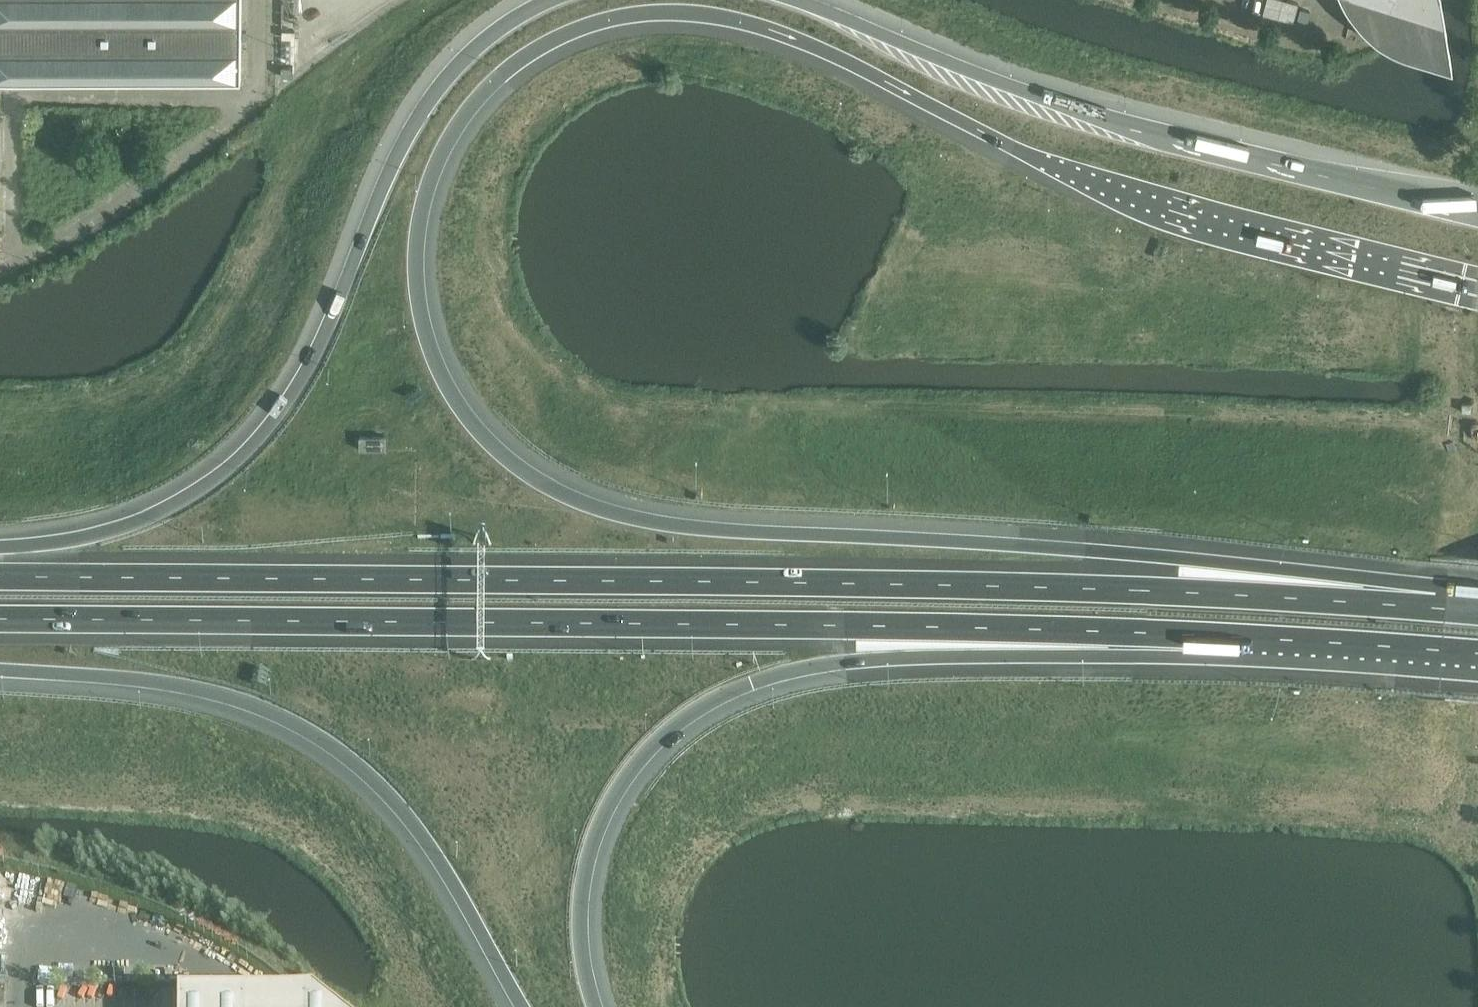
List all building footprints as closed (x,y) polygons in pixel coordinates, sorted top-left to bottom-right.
[(139,76),(241,77),(242,0),(0,0),(0,75),(139,76)] [(1280,12),(1283,0),(1268,0),(1266,8),(1280,12)] [(1350,4),(1353,8),(1357,14),(1360,17),(1361,19),(1365,23),(1368,26),(1372,29),(1376,32),(1380,35),(1384,38),(1390,41),(1395,43),(1405,48),(1408,49),(1447,61),(1442,25),(1438,0),(1348,0),(1350,4)]
